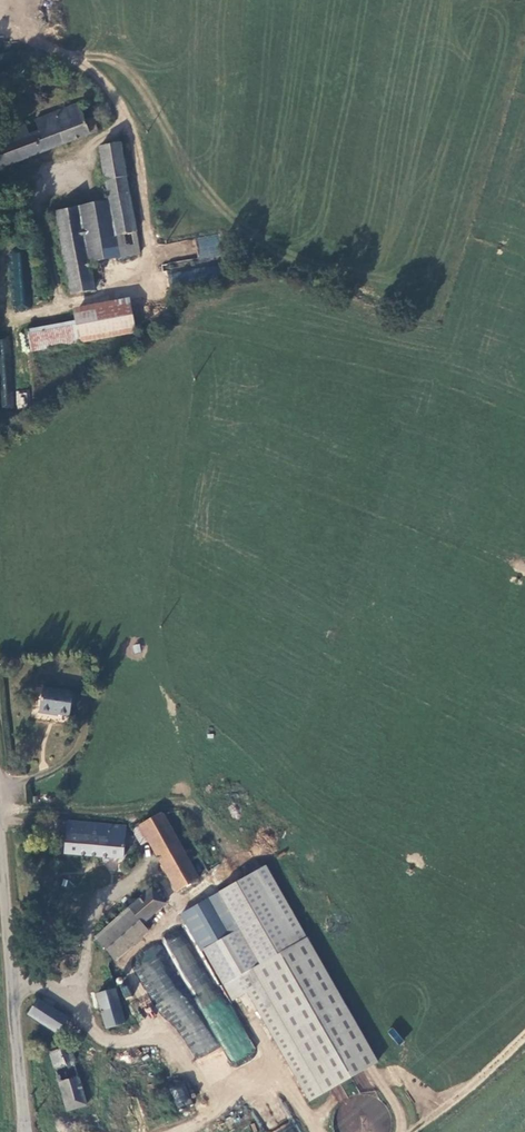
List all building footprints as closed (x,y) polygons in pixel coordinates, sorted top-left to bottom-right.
[(76,99),(34,116),(38,128),(29,132),(24,120),(0,129),(0,164),(95,126),(89,113),(82,116),(76,99)] [(53,208),(68,290),(93,285),(88,259),(139,247),(126,186),(116,139),(97,143),(107,196),(53,208)] [(219,235),(196,237),(197,260),(221,259),(219,235)] [(29,306),(30,252),(12,252),(11,306),(29,306)] [(166,266),(171,287),(220,275),(217,262),(208,264),(206,257),(166,266)] [(78,338),(133,328),(129,300),(74,307),(75,317),(78,338)] [(30,347),(78,338),(75,317),(26,324),(30,347)] [(1,408),(13,408),(12,338),(0,338),(0,372),(1,408)] [(16,407),(26,407),(26,393),(16,393),(16,407)] [(69,689),(41,686),(40,709),(68,712),(69,689)] [(175,888),(196,877),(186,859),(160,812),(137,823),(130,828),(138,844),(148,839),(175,888)] [(67,819),(66,830),(106,835),(108,824),(67,819)] [(120,837),(122,826),(108,824),(106,835),(66,830),(63,850),(121,856),(123,838),(120,837)] [(197,854),(186,859),(196,877),(206,872),(197,854)] [(322,1090),(374,1061),(263,865),(217,891),(238,927),(258,963),(252,967),(322,1090)] [(102,947),(107,952),(163,902),(148,886),(88,941),(97,951),(102,947)] [(258,963),(238,927),(201,947),(230,998),(246,990),(307,1099),(322,1090),(252,967),(258,963)] [(131,962),(193,1061),(217,1046),(182,989),(190,984),(199,999),(216,989),(215,987),(213,988),(180,934),(165,944),(188,980),(178,986),(155,947),(131,962)] [(125,998),(131,994),(126,984),(120,987),(125,998)] [(113,989),(94,994),(105,1028),(123,1022),(113,989)] [(64,1018),(36,998),(27,1014),(55,1031),(64,1018)] [(387,1032),(398,1045),(404,1039),(392,1027),(387,1032)] [(68,1050),(67,1046),(47,1052),(64,1109),(84,1104),(68,1050)] [(175,1107),(190,1104),(186,1082),(171,1084),(175,1107)] [(382,1093),(337,1100),(342,1131),(388,1131),(382,1093)]
